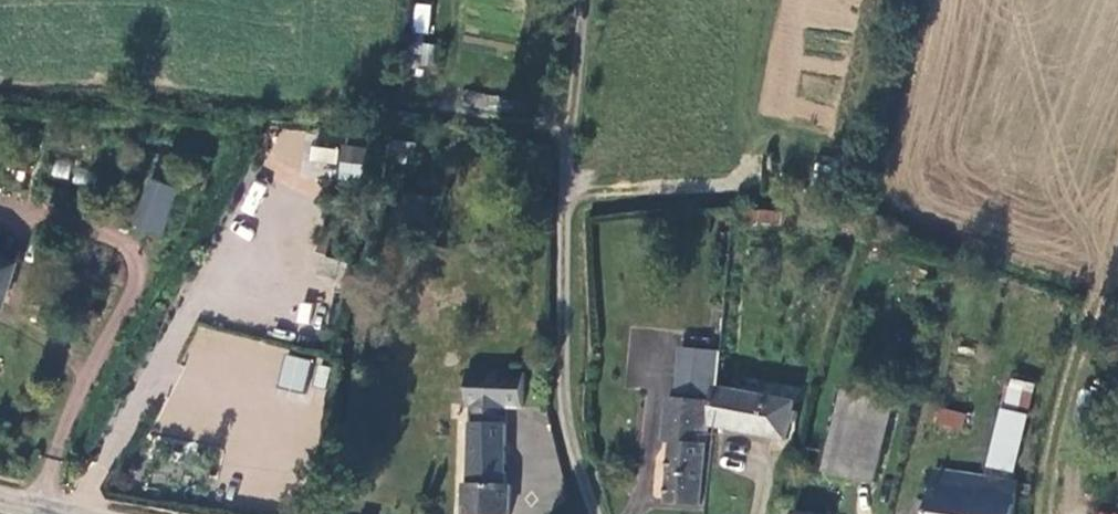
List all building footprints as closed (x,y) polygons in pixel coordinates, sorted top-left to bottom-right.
[(428,33),(430,4),(415,3),(412,31),(428,33)] [(339,145),(338,183),(362,184),(363,146),(339,145)] [(335,174),(337,148),(309,146),(307,172),(335,174)] [(159,234),(176,187),(149,177),(133,224),(159,234)] [(732,208),(731,225),(787,230),(787,228),(796,228),(797,215),(732,208)] [(797,215),(796,228),(811,233),(815,218),(797,215)] [(0,261),(0,306),(2,307),(15,265),(0,261)] [(680,352),(678,381),(710,383),(712,353),(680,352)] [(713,411),(717,389),(720,354),(712,353),(710,383),(678,381),(675,399),(668,398),(665,440),(673,441),(667,504),(700,507),(709,409),(713,411)] [(302,393),(310,360),(284,354),(277,387),(302,393)] [(526,373),(466,370),(464,406),(471,408),(470,486),(466,485),(466,513),(508,513),(510,486),(504,486),(505,408),(523,409),(526,373)] [(1031,418),(1036,394),(1006,387),(1001,410),(1031,418)] [(787,443),(797,403),(717,389),(713,411),(712,428),(787,443)] [(876,485),(896,402),(846,393),(826,472),(876,485)] [(969,416),(941,409),(937,426),(963,433),(969,416)] [(1016,485),(934,473),(931,505),(915,502),(914,513),(1011,513),(1016,485)]
